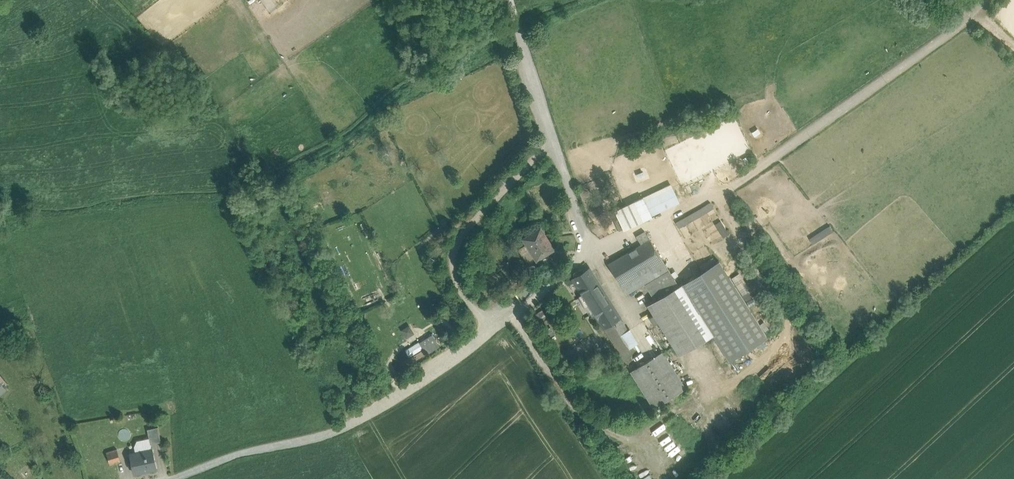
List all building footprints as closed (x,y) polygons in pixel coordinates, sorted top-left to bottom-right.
[(642,197),(644,202),(672,188),(669,184),(642,197)] [(644,202),(652,216),(679,202),(672,188),(644,202)] [(644,202),(642,197),(634,202),(643,221),(652,216),(644,202)] [(634,202),(616,211),(625,230),(643,221),(634,202)] [(625,230),(616,211),(611,213),(620,232),(625,230)] [(554,248),(540,226),(523,237),(541,265),(551,258),(547,252),(554,248)] [(644,231),(636,236),(641,245),(650,240),(644,231)] [(663,261),(650,240),(641,245),(636,248),(649,269),(663,261)] [(636,248),(608,264),(621,285),(649,269),(636,248)] [(649,269),(621,285),(627,294),(644,284),(668,269),(663,261),(649,269)] [(611,303),(589,268),(573,279),(595,313),(611,303)] [(668,269),(644,284),(655,300),(679,286),(668,269)] [(714,335),(682,284),(679,286),(655,300),(647,305),(654,315),(658,321),(679,356),(714,335)] [(611,303),(595,313),(604,328),(620,318),(611,303)] [(654,315),(649,317),(653,324),(658,321),(654,315)] [(620,318),(604,328),(612,341),(624,333),(628,330),(620,318)] [(409,327),(403,331),(407,337),(413,333),(409,327)] [(416,332),(406,338),(415,354),(424,349),(418,340),(420,338),(416,332)] [(624,333),(612,341),(624,361),(635,351),(624,333)] [(435,339),(422,347),(427,354),(440,346),(435,339)] [(663,351),(631,371),(654,408),(686,388),(663,351)] [(158,427),(147,429),(150,444),(161,442),(158,427)] [(117,449),(107,452),(110,465),(121,461),(117,449)] [(152,450),(130,454),(134,473),(156,468),(152,450)]
